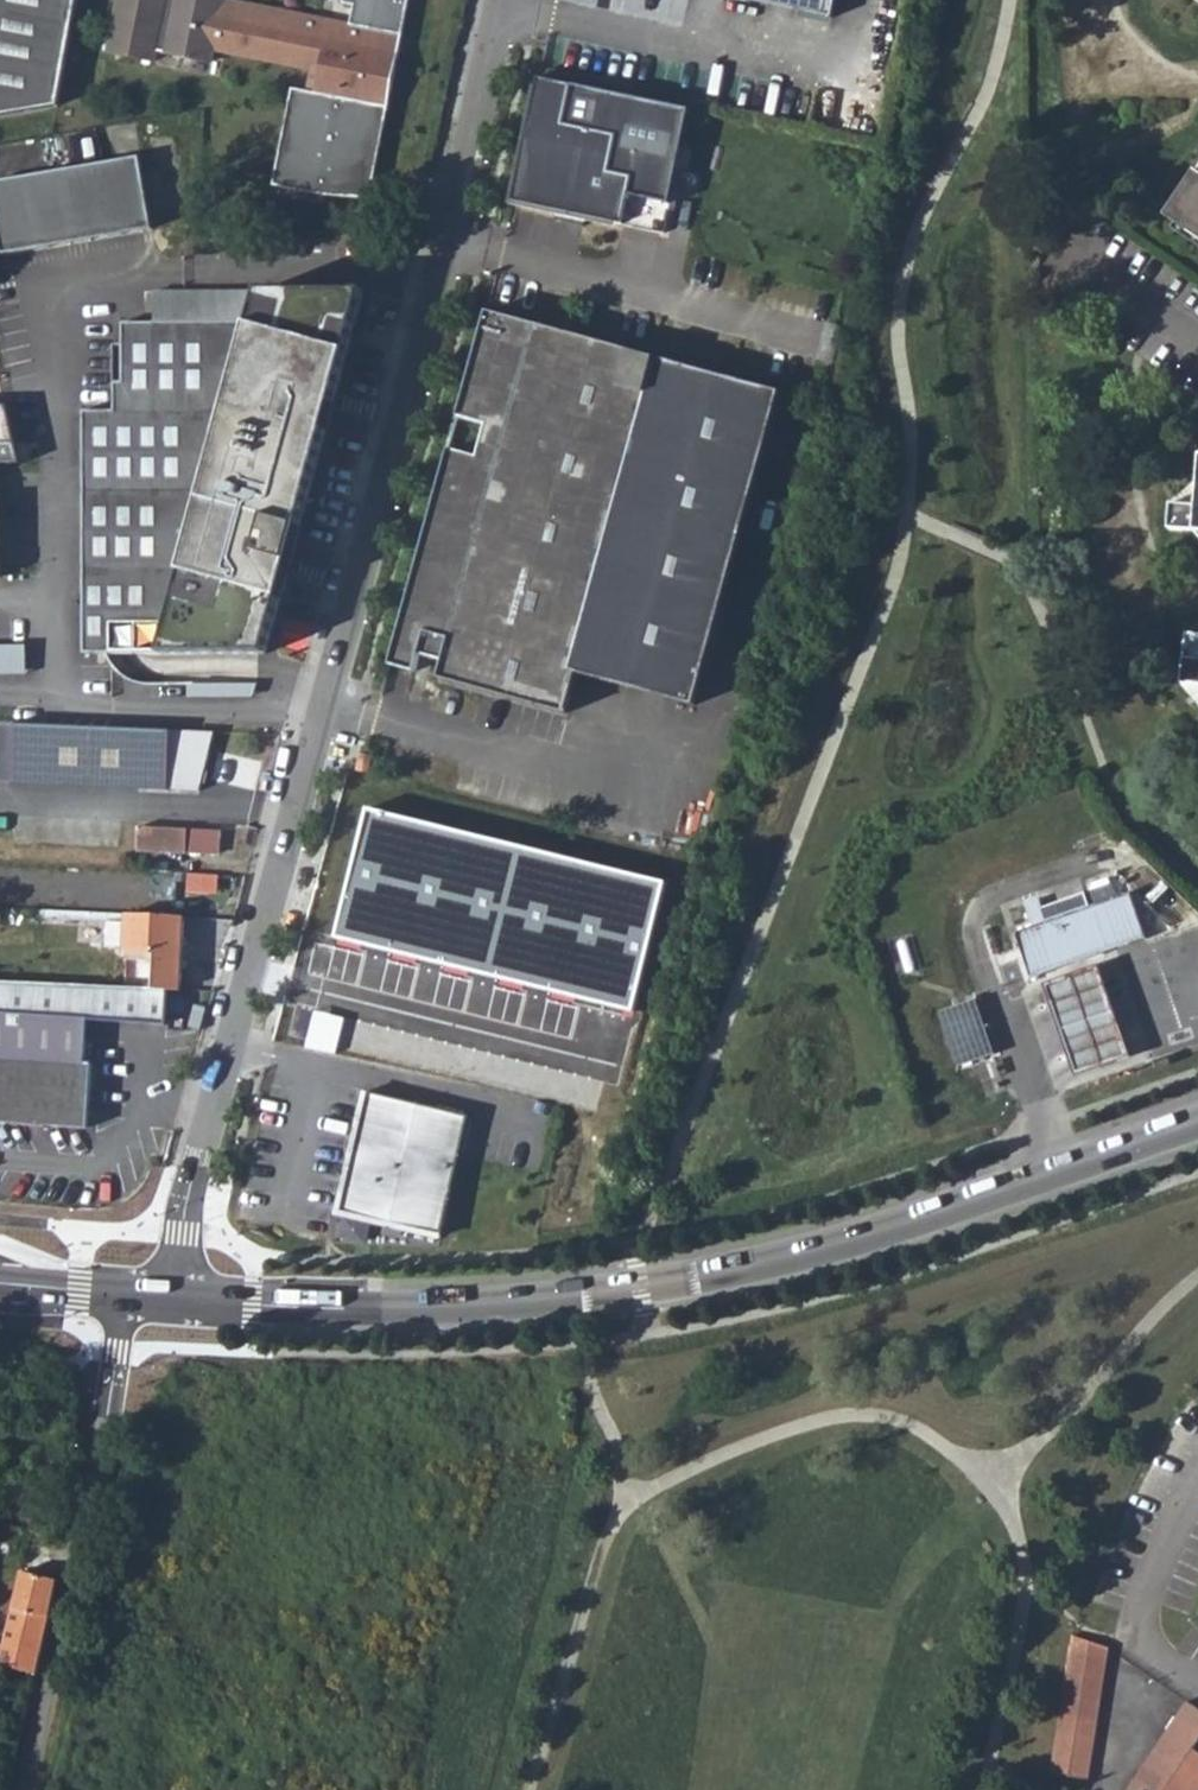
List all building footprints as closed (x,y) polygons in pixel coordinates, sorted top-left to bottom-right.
[(57,101),(75,7),(76,0),(0,0),(0,113),(57,101)] [(221,1),(221,0),(118,0),(108,52),(153,61),(155,52),(218,64),(220,52),(222,43),(233,46),(231,54),(264,61),(265,51),(306,60),(304,71),(320,74),(316,96),(293,95),(273,188),(330,199),(368,202),(409,0),(346,0),(345,7),(356,8),(352,27),(221,1)] [(833,20),(837,0),(737,0),(833,20)] [(233,46),(222,43),(220,52),(231,54),(233,46)] [(306,60),(265,51),(264,61),(263,63),(304,71),(306,60)] [(648,105),(537,81),(512,203),(622,226),(629,196),(648,105)] [(648,105),(629,196),(669,204),(688,114),(648,105)] [(151,229),(138,158),(0,183),(0,235),(4,256),(151,229)] [(1165,218),(1197,240),(1197,174),(1194,172),(1165,218)] [(84,410),(83,654),(266,655),(363,291),(145,290),(144,323),(122,323),(121,345),(113,345),(113,410),(84,410)] [(780,391),(488,311),(390,665),(415,672),(420,655),(443,661),(438,678),(566,713),(577,673),(694,705),(780,391)] [(23,464),(8,406),(0,407),(0,465),(23,464)] [(1196,482),(1194,507),(1170,505),(1169,530),(1196,532),(1197,532),(1197,461),(1196,482)] [(1170,505),(1194,507),(1196,482),(1170,505)] [(1182,685),(1197,686),(1197,635),(1186,634),(1182,685)] [(26,675),(25,646),(0,646),(0,675),(26,675)] [(1197,706),(1197,686),(1182,685),(1197,706)] [(0,720),(0,779),(12,780),(16,721),(0,720)] [(214,731),(16,721),(12,780),(199,789),(214,731)] [(138,826),(137,850),(218,855),(220,831),(138,826)] [(350,849),(336,920),(386,929),(401,860),(350,849)] [(1046,925),(1015,935),(1030,981),(1146,942),(1130,896),(1089,910),(1084,897),(1041,910),(1046,925)] [(43,919),(109,922),(128,924),(127,946),(126,952),(182,955),(184,916),(44,909),(43,919)] [(107,945),(127,946),(128,924),(109,922),(107,945)] [(126,952),(125,988),(170,990),(180,991),(182,955),(126,952)] [(1037,988),(1067,1082),(1130,1061),(1098,967),(1037,988)] [(89,1020),(167,1025),(170,990),(125,988),(0,982),(0,1120),(72,1124),(73,1120),(81,1113),(91,1114),(95,1064),(86,1063),(89,1020)] [(365,1094),(338,1213),(442,1236),(469,1117),(365,1094)] [(72,1124),(90,1126),(91,1114),(81,1113),(73,1120),(72,1124)] [(19,1578),(1,1670),(31,1677),(49,1610),(54,1584),(19,1578)] [(1109,1649),(1074,1637),(1057,1776),(1088,1780),(1109,1649)] [(1187,1701),(1127,1789),(1197,1789),(1197,1752),(1193,1749),(1197,1742),(1197,1708),(1187,1701)]
